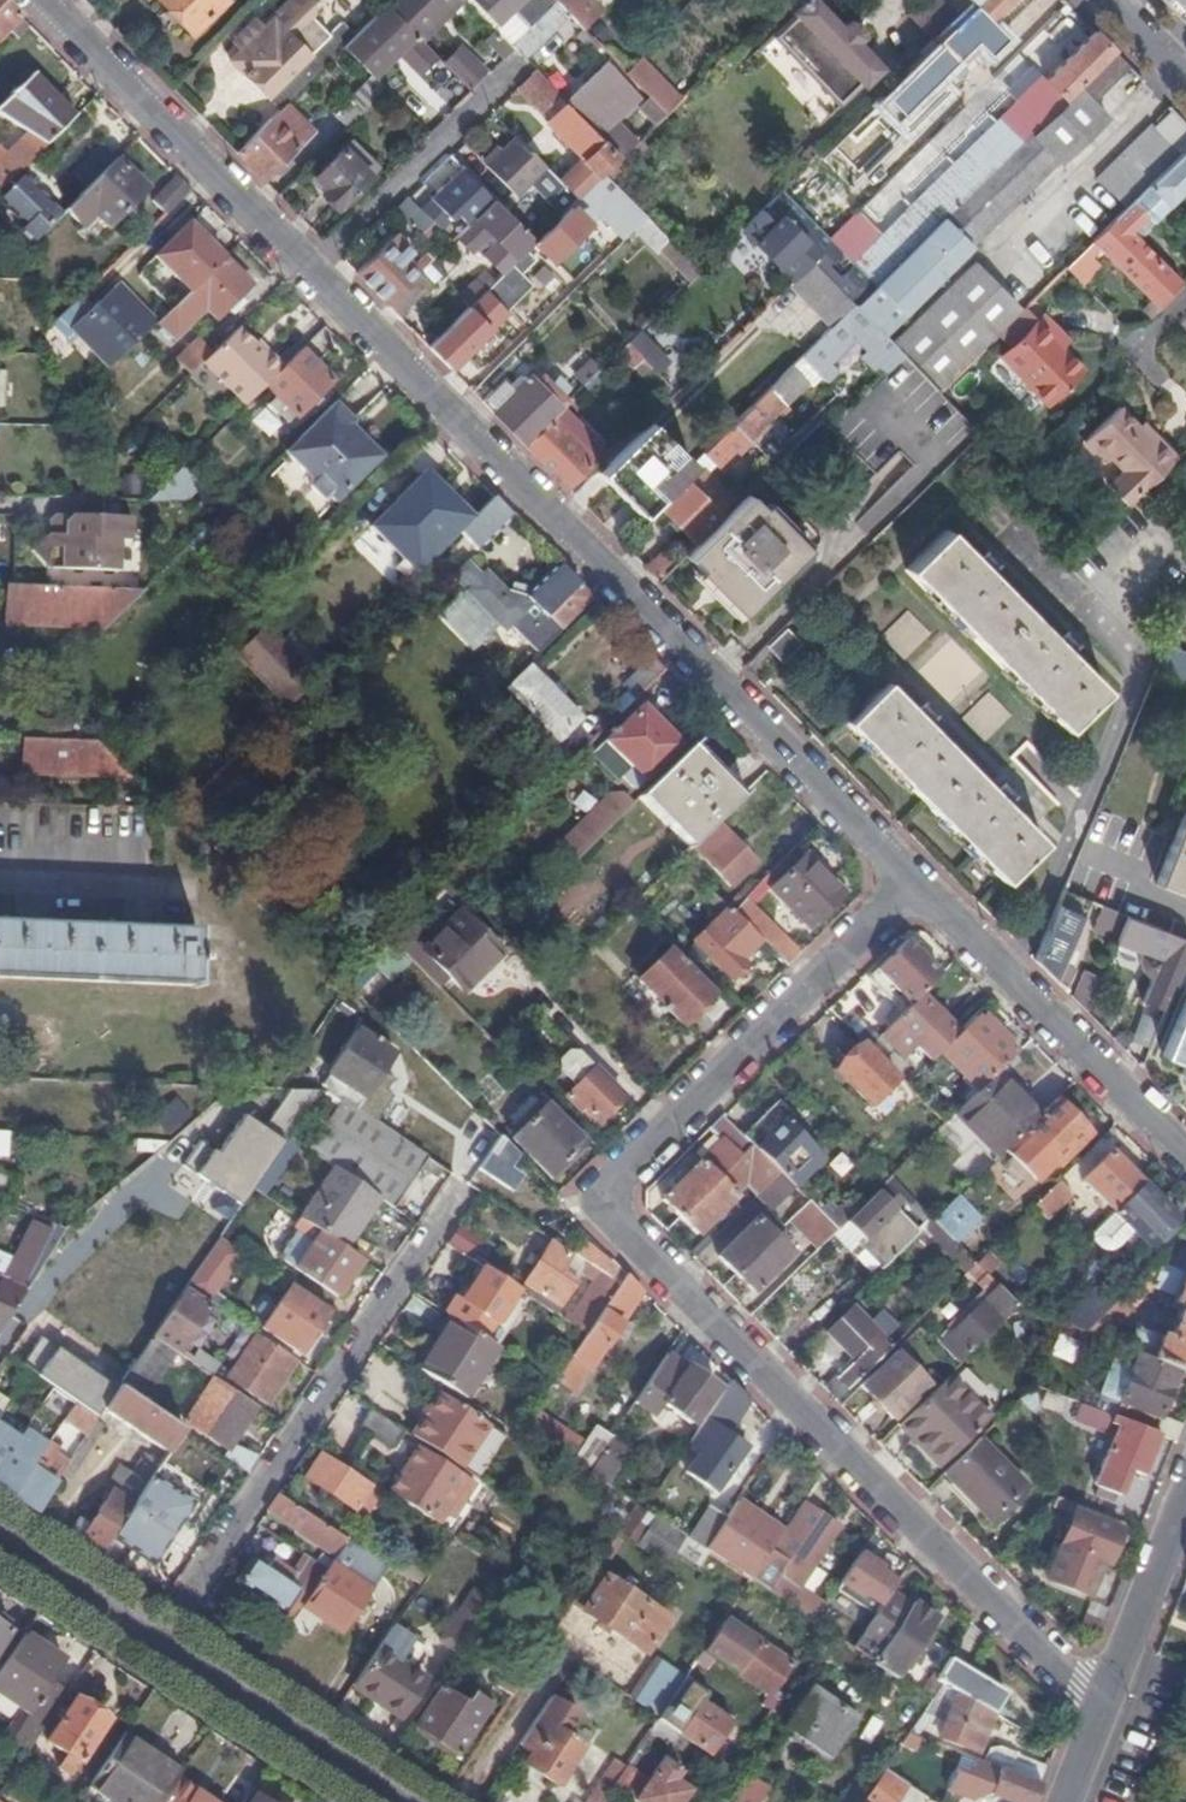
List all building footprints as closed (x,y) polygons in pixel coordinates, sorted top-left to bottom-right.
[(21,17),(4,0),(0,0),(0,38),(21,17)] [(227,4),(223,0),(158,0),(193,37),(227,4)] [(355,38),(343,26),(329,39),(311,20),(313,17),(314,7),(307,0),(291,0),(269,22),(271,23),(263,31),(254,23),(236,41),(244,49),(231,63),(279,112),(286,106),(344,49),(355,38)] [(459,0),(394,0),(387,7),(418,39),(459,0)] [(500,25),(516,10),(534,28),(557,5),(552,0),(476,0),(500,25)] [(557,5),(571,19),(583,30),(602,10),(594,2),(592,0),(552,0),(557,5)] [(602,10),(614,0),(613,0),(596,0),(594,2),(602,10)] [(783,3),(797,18),(774,39),(841,108),(863,87),(865,90),(885,70),(861,45),(864,41),(863,32),(856,25),(849,24),(844,29),(816,0),(786,0),(783,3)] [(853,20),(833,0),(816,0),(844,29),(849,24),(853,20)] [(944,2),(941,0),(934,0),(916,17),(937,39),(977,0),(946,0),(944,2)] [(937,39),(926,50),(946,69),(957,59),(955,56),(1012,0),(977,0),(937,39)] [(1180,17),(1185,11),(1185,0),(1162,0),(1180,17)] [(420,78),(439,60),(418,39),(387,7),(355,38),(344,49),(373,78),(386,91),(393,98),(406,86),(382,62),(393,52),(420,78)] [(498,68),(516,51),(497,32),(478,49),(498,68)] [(1116,52),(1096,32),(1009,119),(1029,139),(1079,89),(1116,52)] [(468,89),(488,69),(459,41),(439,61),(468,89)] [(682,102),(641,61),(627,75),(668,116),(682,102)] [(623,160),(640,143),(619,121),(641,97),(607,64),(568,103),(623,160)] [(881,107),(894,121),(935,80),(922,66),(881,107)] [(544,117),(563,98),(538,73),(519,91),(544,117)] [(0,109),(0,114),(19,126),(29,132),(48,146),(76,119),(34,76),(0,109)] [(348,129),(386,91),(373,78),(335,116),(348,129)] [(1029,139),(886,283),(880,290),(861,309),(899,347),(908,355),(943,389),(1023,309),(970,257),(1108,117),(1079,89),(1029,139)] [(286,106),(279,112),(236,155),(254,172),(264,183),(278,169),(283,174),(293,165),(287,159),(308,138),(292,121),(297,117),(286,106)] [(605,178),(620,162),(566,107),(549,125),(563,140),(559,144),(565,149),(569,146),(585,162),(562,184),(580,202),(605,178)] [(313,134),(297,117),(292,121),(308,138),(313,134)] [(19,126),(0,145),(0,160),(29,132),(19,126)] [(0,160),(0,193),(48,146),(29,132),(0,160)] [(516,198),(547,169),(517,138),(487,169),(516,198)] [(646,150),(640,143),(623,160),(620,162),(605,178),(612,184),(646,150)] [(90,189),(118,160),(105,147),(76,175),(90,189)] [(324,189),(320,194),(337,211),(370,177),(343,151),(314,179),(324,189)] [(1139,197),(1161,219),(1185,193),(1185,151),(1139,197)] [(148,190),(118,160),(90,189),(68,211),(83,227),(97,214),(111,228),(148,190)] [(495,202),(465,171),(441,196),(470,226),(495,202)] [(18,231),(33,247),(64,215),(25,176),(0,200),(24,226),(18,231)] [(192,190),(178,176),(154,201),(168,214),(192,190)] [(832,240),(784,190),(769,206),(783,220),(790,214),(804,229),(800,233),(809,242),(801,250),(814,262),(813,263),(855,306),(861,309),(880,290),(832,240)] [(434,225),(409,199),(395,213),(419,239),(434,225)] [(495,202),(470,226),(458,238),(473,252),(483,242),(487,246),(495,237),(519,262),(522,259),(537,244),(495,202)] [(783,220),(769,206),(743,231),(793,282),(813,263),(814,262),(801,250),(809,242),(800,233),(804,229),(790,214),(783,220)] [(572,210),(537,244),(547,255),(542,260),(547,265),(587,226),(572,210)] [(1179,284),(1116,221),(1095,243),(1158,305),(1179,284)] [(225,259),(190,223),(156,256),(191,292),(225,259)] [(886,283),(838,235),(832,240),(880,290),(886,283)] [(421,264),(426,270),(453,243),(447,238),(421,264)] [(690,282),(700,273),(670,242),(660,252),(690,282)] [(362,282),(388,308),(426,270),(421,264),(415,270),(405,260),(398,265),(382,249),(356,275),(362,282)] [(173,309),(159,324),(175,340),(207,308),(219,319),(228,309),(234,315),(245,305),(239,299),(252,286),(225,259),(191,292),(173,309)] [(430,350),(449,369),(541,278),(522,259),(519,262),(508,272),(473,307),(430,350)] [(463,297),(473,307),(508,272),(498,262),(463,297)] [(83,297),(55,325),(74,344),(79,339),(110,371),(156,325),(120,287),(96,310),(83,297)] [(885,361),(899,347),(861,309),(855,306),(840,321),(860,341),(863,339),(875,350),(885,361)] [(1055,339),(1061,332),(1044,315),(1003,356),(1049,403),(1083,369),(1063,348),(1055,339)] [(266,356),(239,329),(214,353),(205,363),(248,406),(267,386),(284,369),(269,353),(266,356)] [(1070,340),(1061,332),(1055,339),(1063,348),(1070,340)] [(205,363),(214,353),(199,339),(176,362),(191,376),(205,363)] [(644,361),(629,344),(618,355),(634,371),(644,361)] [(864,360),(875,372),(885,361),(875,350),(864,360)] [(302,351),(284,369),(267,386),(299,418),(334,382),(302,351)] [(982,434),(943,389),(908,355),(873,391),(869,388),(863,394),(866,398),(833,432),(876,476),(842,510),(858,526),(873,542),(982,434)] [(793,368),(704,455),(722,473),(769,427),(768,424),(809,383),(793,368)] [(496,417),(525,447),(552,420),(565,408),(568,404),(549,385),(546,387),(539,379),(534,382),(530,379),(515,394),(504,383),(484,404),(496,417)] [(354,424),(335,404),(285,454),(312,481),(310,488),(322,501),(330,499),(336,504),(382,459),(364,440),(361,443),(348,430),(354,424)] [(263,407),(250,420),(270,438),(282,425),(263,407)] [(552,420),(582,452),(595,439),(565,408),(552,420)] [(1165,475),(1178,461),(1158,439),(1153,443),(1135,424),(1120,409),(1085,444),(1106,465),(1111,461),(1122,473),(1109,486),(1131,509),(1165,475)] [(542,464),(569,491),(594,465),(582,452),(552,420),(525,447),(542,464)] [(1140,420),(1135,424),(1153,443),(1158,439),(1140,420)] [(599,475),(640,517),(692,467),(650,424),(599,475)] [(76,468),(86,498),(103,498),(94,473),(90,462),(76,468)] [(198,479),(185,467),(152,500),(178,501),(198,479)] [(427,469),(368,525),(416,574),(467,526),(474,519),(427,469)] [(660,508),(693,542),(728,507),(715,495),(706,502),(686,483),(660,508)] [(748,497),(687,558),(745,617),(807,557),(748,497)] [(486,544),(514,516),(496,498),(474,519),(467,526),(486,544)] [(134,518),(73,515),(66,522),(66,537),(49,552),(48,569),(121,572),(122,542),(133,542),(134,518)] [(221,536),(211,526),(202,534),(213,545),(221,536)] [(947,531),(908,570),(1065,731),(1105,692),(947,531)] [(188,548),(199,559),(213,545),(202,534),(188,548)] [(648,571),(656,579),(680,555),(674,549),(668,552),(648,571)] [(502,628),(519,646),(536,630),(581,584),(561,564),(529,596),(509,591),(487,569),(483,574),(469,560),(456,573),(470,587),(465,592),(500,628),(502,628)] [(581,584),(536,630),(546,641),(560,628),(563,631),(595,598),(581,584)] [(108,628),(145,592),(14,587),(10,587),(9,625),(108,628)] [(901,660),(930,633),(907,608),(878,636),(901,660)] [(253,612),(242,624),(257,639),(241,655),(289,704),(317,677),(253,612)] [(950,705),(984,670),(939,627),(905,662),(950,705)] [(785,629),(767,647),(782,661),(800,644),(785,629)] [(666,670),(634,638),(625,654),(644,672),(648,669),(657,679),(666,670)] [(531,667),(508,690),(537,720),(521,737),(542,759),(582,719),(531,667)] [(883,680),(843,720),(1002,880),(1042,841),(883,680)] [(605,702),(619,716),(632,703),(617,689),(605,702)] [(959,716),(983,741),(1011,715),(987,690),(959,716)] [(643,707),(607,744),(633,769),(624,779),(637,792),(682,746),(643,707)] [(26,717),(25,741),(68,743),(68,717),(26,717)] [(24,774),(129,776),(109,756),(95,743),(68,743),(25,741),(24,774)] [(633,769),(607,744),(594,757),(619,782),(624,779),(633,769)] [(641,798),(692,848),(718,823),(742,799),(691,747),(641,798)] [(561,846),(577,861),(635,804),(625,794),(619,796),(613,794),(601,807),(605,813),(597,821),(595,819),(590,817),(561,846)] [(601,807),(590,817),(595,819),(597,821),(605,813),(601,807)] [(1159,886),(1185,897),(1185,819),(1159,886)] [(718,823),(692,848),(732,887),(757,863),(718,823)] [(554,853),(569,869),(577,861),(561,846),(554,853)] [(807,856),(773,890),(788,904),(791,901),(815,924),(844,893),(807,856)] [(453,882),(447,889),(465,906),(471,900),(453,882)] [(1078,888),(1070,884),(1066,893),(1075,896),(1078,888)] [(763,941),(788,968),(803,954),(755,906),(768,893),(761,885),(735,913),(763,941)] [(1075,896),(1066,893),(1037,963),(1052,978),(1066,992),(1075,969),(1064,964),(1083,919),(1085,920),(1092,903),(1075,896)] [(744,959),(763,941),(735,913),(730,908),(697,942),(733,978),(747,964),(744,959)] [(1128,917),(1105,908),(1094,932),(1117,942),(1128,917)] [(404,952),(438,986),(448,976),(462,991),(501,952),(463,912),(434,942),(413,923),(393,942),(404,952)] [(1166,1013),(1185,965),(1185,941),(1128,917),(1117,942),(1117,945),(1142,955),(1139,961),(1141,964),(1148,966),(1150,965),(1152,959),(1161,963),(1159,969),(1144,1004),(1166,1013)] [(0,924),(0,979),(196,986),(197,963),(203,962),(204,955),(198,954),(198,931),(0,924)] [(923,995),(944,974),(911,939),(872,977),(906,1012),(923,995)] [(350,985),(361,995),(404,952),(393,942),(350,985)] [(1117,945),(1114,951),(1139,961),(1142,955),(1117,945)] [(1150,965),(1159,969),(1161,963),(1152,959),(1150,965)] [(682,963),(653,993),(685,1025),(714,996),(682,963)] [(1074,1000),(1087,1013),(1102,979),(1086,973),(1074,1000)] [(961,1033),(923,995),(906,1012),(884,1034),(906,1058),(918,1045),(933,1061),(944,1050),(961,1033)] [(1165,1058),(1185,1067),(1185,1003),(1165,1058)] [(981,1019),(978,1017),(961,1033),(944,1050),(982,1089),(999,1072),(1006,1065),(1015,1057),(1007,1050),(1012,1044),(984,1016),(981,1019)] [(342,1102),(357,1111),(395,1055),(360,1032),(322,1089),(324,1090),(342,1102)] [(871,1047),(866,1043),(838,1071),(871,1105),(900,1076),(871,1047)] [(598,1121),(624,1096),(575,1046),(556,1064),(578,1087),(568,1098),(578,1107),(581,1104),(598,1121)] [(1048,1108),(1006,1065),(999,1072),(1042,1115),(1048,1108)] [(999,1072),(982,1089),(959,1112),(1001,1155),(1027,1130),(1042,1115),(999,1072)] [(291,1138),(322,1091),(290,1090),(282,1103),(299,1105),(276,1137),(266,1130),(262,1136),(242,1123),(215,1162),(208,1158),(197,1175),(244,1206),(255,1190),(291,1138)] [(174,1097),(153,1115),(169,1134),(190,1116),(174,1097)] [(1090,1130),(1059,1098),(1048,1108),(1042,1115),(1027,1130),(1058,1161),(1090,1130)] [(781,1100),(746,1135),(754,1144),(782,1173),(796,1187),(824,1158),(788,1122),(794,1114),(781,1100)] [(438,1179),(445,1169),(357,1111),(342,1102),(309,1151),(337,1170),(381,1200),(395,1209),(422,1168),(438,1179)] [(548,1105),(514,1139),(552,1177),(585,1143),(548,1105)] [(746,1135),(725,1115),(712,1128),(724,1140),(665,1200),(682,1217),(754,1144),(746,1135)] [(512,1169),(521,1154),(503,1137),(479,1172),(513,1194),(524,1176),(512,1169)] [(754,1144),(682,1217),(698,1233),(736,1195),(734,1193),(750,1179),(762,1192),(782,1173),(754,1144)] [(1116,1210),(1143,1183),(1113,1152),(1086,1179),(1085,1183),(1088,1186),(1091,1184),(1116,1210)] [(346,1250),(381,1200),(337,1170),(302,1221),(346,1250)] [(797,1188),(796,1187),(782,1173),(762,1192),(760,1194),(775,1209),(797,1188)] [(0,1203),(10,1179),(0,1175),(0,1203)] [(1074,1193),(1060,1181),(1036,1205),(1050,1219),(1074,1193)] [(1174,1214),(1143,1183),(1116,1210),(1130,1224),(1146,1242),(1174,1214)] [(922,1232),(880,1190),(860,1211),(843,1228),(849,1234),(854,1230),(864,1240),(854,1251),(878,1276),(922,1232)] [(793,1219),(821,1248),(839,1231),(830,1221),(810,1201),(793,1219)] [(843,1228),(860,1211),(849,1201),(830,1221),(839,1231),(843,1228)] [(1130,1224),(1116,1210),(1090,1236),(1099,1246),(1103,1249),(1108,1251),(1114,1250),(1119,1246),(1124,1243),(1128,1239),(1122,1233),(1130,1224)] [(721,1256),(738,1274),(776,1236),(783,1228),(771,1215),(763,1223),(760,1219),(721,1256)] [(339,1300),(365,1263),(346,1250),(302,1221),(295,1229),(301,1233),(281,1261),(339,1300)] [(7,1279),(27,1287),(54,1231),(34,1223),(16,1261),(7,1279)] [(462,1225),(450,1243),(475,1260),(486,1242),(462,1225)] [(971,1271),(979,1262),(944,1228),(935,1237),(969,1272),(971,1271)] [(1111,1308),(1088,1332),(1104,1339),(1156,1286),(1177,1296),(1175,1302),(1182,1306),(1170,1338),(1163,1335),(1165,1330),(1156,1326),(1153,1332),(1140,1326),(1130,1349),(1179,1368),(1185,1371),(1185,1235),(1111,1308)] [(776,1236),(738,1274),(755,1291),(792,1254),(776,1236)] [(198,1296),(232,1247),(221,1240),(188,1289),(198,1296)] [(527,1284),(561,1307),(576,1283),(562,1274),(573,1257),(553,1244),(527,1284)] [(633,1267),(627,1261),(621,1269),(612,1263),(612,1261),(594,1249),(586,1261),(602,1271),(606,1274),(622,1285),(628,1275),(633,1267)] [(0,1255),(0,1276),(7,1279),(16,1261),(0,1255)] [(602,1271),(586,1261),(583,1268),(597,1278),(602,1271)] [(1020,1305),(979,1262),(971,1271),(993,1294),(944,1343),(964,1362),(1019,1306),(1020,1305)] [(480,1263),(458,1297),(463,1301),(486,1266),(480,1263)] [(452,1317),(487,1340),(511,1304),(521,1311),(531,1297),(522,1291),(486,1266),(463,1301),(458,1297),(447,1314),(452,1317)] [(588,1335),(622,1285),(606,1274),(577,1318),(570,1314),(567,1320),(588,1335)] [(645,1291),(628,1275),(622,1285),(588,1335),(560,1378),(579,1390),(645,1291)] [(32,1290),(27,1287),(7,1279),(0,1276),(0,1289),(1,1289),(0,1291),(0,1337),(1,1337),(32,1290)] [(531,1297),(557,1314),(561,1307),(527,1284),(522,1291),(531,1297)] [(301,1356),(330,1313),(292,1287),(263,1331),(301,1356)] [(185,1352),(214,1307),(198,1296),(188,1289),(178,1303),(154,1339),(187,1361),(190,1356),(185,1352)] [(1088,1332),(1111,1308),(1099,1296),(1070,1325),(1088,1332)] [(840,1378),(851,1389),(895,1345),(856,1306),(829,1333),(856,1361),(840,1378)] [(452,1317),(421,1369),(466,1399),(498,1347),(487,1340),(452,1317)] [(269,1404),(297,1362),(260,1337),(231,1380),(269,1404)] [(199,1347),(189,1359),(207,1375),(217,1364),(199,1347)] [(1178,1441),(1184,1425),(1162,1416),(1179,1368),(1130,1349),(1125,1364),(1135,1368),(1121,1403),(1112,1398),(1106,1413),(1110,1414),(1117,1417),(1161,1434),(1178,1441)] [(899,1350),(864,1386),(897,1418),(926,1389),(910,1372),(915,1366),(899,1350)] [(688,1370),(669,1355),(638,1403),(655,1416),(665,1403),(693,1424),(720,1388),(690,1367),(688,1370)] [(910,1372),(926,1389),(932,1383),(915,1366),(910,1372)] [(47,1385),(28,1371),(21,1383),(39,1396),(47,1385)] [(728,1436),(752,1399),(734,1381),(692,1442),(705,1452),(691,1472),(720,1491),(748,1448),(728,1436)] [(225,1411),(236,1393),(225,1386),(213,1403),(225,1411)] [(919,1407),(901,1425),(943,1466),(979,1429),(938,1388),(919,1407)] [(106,1411),(169,1453),(184,1432),(120,1389),(106,1411)] [(55,1390),(45,1406),(68,1421),(79,1407),(68,1399),(55,1390)] [(413,1435),(462,1467),(490,1425),(441,1392),(430,1409),(423,1419),(413,1435)] [(236,1443),(258,1408),(236,1393),(225,1411),(213,1403),(206,1414),(197,1408),(187,1424),(213,1441),(209,1448),(225,1459),(236,1443)] [(99,1420),(106,1411),(94,1404),(88,1413),(99,1420)] [(1110,1414),(1106,1413),(1085,1404),(1080,1417),(1105,1427),(1110,1414)] [(418,1415),(423,1419),(430,1409),(424,1405),(418,1415)] [(406,1430),(375,1409),(372,1414),(371,1429),(396,1446),(406,1430)] [(591,1474),(604,1454),(615,1437),(598,1425),(587,1441),(538,1410),(524,1430),(591,1474)] [(98,1423),(99,1420),(88,1413),(85,1417),(96,1425),(98,1423)] [(1148,1468),(1161,1434),(1117,1417),(1115,1424),(1121,1427),(1111,1454),(1148,1468)] [(96,1425),(63,1476),(72,1482),(107,1430),(98,1423),(96,1425)] [(11,1454),(19,1442),(0,1429),(0,1471),(11,1454)] [(225,1459),(250,1475),(260,1459),(236,1443),(225,1459)] [(979,1443),(947,1473),(994,1520),(1025,1490),(979,1443)] [(421,1447),(403,1474),(409,1478),(415,1470),(429,1480),(441,1461),(421,1447)] [(27,1508),(37,1515),(57,1484),(44,1475),(58,1455),(48,1448),(42,1457),(13,1498),(27,1508)] [(13,1498),(42,1457),(37,1454),(32,1460),(28,1457),(25,1462),(11,1454),(0,1471),(0,1490),(3,1492),(13,1498)] [(591,1474),(640,1507),(645,1496),(611,1473),(617,1463),(604,1454),(591,1474)] [(371,1486),(323,1455),(309,1478),(356,1509),(357,1508),(364,1513),(376,1494),(369,1489),(371,1486)] [(80,1543),(102,1558),(113,1539),(154,1477),(162,1465),(147,1456),(135,1475),(122,1467),(108,1488),(115,1493),(92,1527),(80,1543)] [(403,1474),(390,1493),(439,1525),(446,1513),(452,1517),(475,1483),(441,1461),(429,1480),(415,1470),(409,1478),(403,1474)] [(192,1501),(154,1477),(113,1539),(151,1564),(192,1501)] [(324,1549),(337,1558),(349,1541),(281,1496),(271,1510),(325,1547),(324,1549)] [(817,1621),(828,1603),(802,1586),(842,1525),(806,1501),(777,1543),(763,1565),(758,1573),(754,1579),(817,1621)] [(763,1565),(777,1543),(752,1525),(759,1515),(740,1502),(729,1518),(712,1544),(742,1564),(749,1554),(763,1565)] [(712,1544),(729,1518),(711,1506),(689,1539),(707,1551),(712,1544)] [(640,1507),(623,1532),(641,1544),(658,1518),(646,1511),(640,1507)] [(1124,1529),(1076,1510),(1070,1525),(1077,1528),(1069,1549),(1060,1545),(1048,1579),(1091,1595),(1104,1562),(1110,1565),(1124,1529)] [(671,1564),(688,1538),(658,1518),(641,1544),(671,1564)] [(70,1537),(80,1543),(92,1527),(88,1524),(85,1528),(79,1524),(70,1537)] [(871,1578),(894,1542),(878,1527),(835,1593),(844,1598),(853,1584),(856,1585),(860,1579),(867,1583),(870,1577),(871,1578)] [(326,1615),(323,1619),(343,1633),(375,1584),(367,1579),(373,1570),(381,1575),(388,1564),(350,1538),(349,1541),(337,1558),(308,1602),(326,1615)] [(297,1574),(281,1563),(278,1568),(272,1564),(268,1571),(253,1560),(238,1582),(252,1592),(251,1595),(268,1607),(270,1604),(286,1615),(301,1593),(300,1591),(303,1586),(293,1579),(297,1574)] [(599,1568),(573,1606),(584,1613),(609,1575),(599,1568)] [(747,1578),(753,1581),(754,1579),(758,1573),(753,1569),(747,1578)] [(735,1580),(747,1589),(753,1581),(747,1578),(739,1572),(735,1580)] [(609,1575),(584,1613),(649,1655),(673,1618),(631,1589),(635,1584),(627,1578),(623,1585),(609,1575)] [(441,1644),(458,1656),(490,1605),(473,1594),(441,1644)] [(856,1648),(902,1677),(911,1663),(932,1629),(939,1619),(916,1602),(911,1610),(891,1595),(856,1648)] [(308,1602),(305,1606),(323,1619),(326,1615),(308,1602)] [(705,1651),(773,1697),(794,1664),(728,1618),(705,1651)] [(971,1663),(987,1637),(972,1621),(954,1652),(971,1663)] [(0,1623),(0,1645),(10,1630),(0,1623)] [(393,1628),(355,1685),(402,1717),(426,1682),(398,1663),(412,1642),(393,1628)] [(937,1633),(932,1629),(911,1663),(915,1666),(937,1633)] [(26,1634),(0,1673),(0,1693),(22,1708),(4,1735),(29,1752),(70,1692),(52,1679),(64,1660),(26,1634)] [(994,1712),(995,1714),(1007,1692),(950,1659),(938,1680),(944,1684),(960,1693),(994,1712)] [(641,1704),(661,1717),(663,1713),(681,1687),(662,1675),(641,1704)] [(929,1695),(933,1699),(935,1700),(944,1684),(938,1680),(929,1695)] [(661,1717),(659,1721),(713,1757),(734,1724),(703,1703),(709,1693),(693,1681),(672,1713),(687,1723),(684,1728),(663,1713),(661,1717)] [(815,1686),(784,1730),(830,1762),(860,1718),(815,1686)] [(465,1704),(441,1688),(417,1727),(458,1756),(491,1706),(473,1694),(465,1704)] [(976,1752),(994,1712),(960,1693),(940,1736),(976,1752)] [(109,1720),(76,1698),(48,1740),(80,1762),(109,1720)] [(538,1719),(514,1755),(560,1784),(572,1766),(578,1770),(588,1754),(582,1750),(584,1746),(538,1719)] [(121,1739),(91,1784),(118,1801),(163,1801),(178,1780),(182,1774),(159,1758),(156,1763),(121,1739)] [(1010,1771),(1042,1784),(1048,1769),(1018,1754),(1010,1771)] [(619,1780),(615,1787),(637,1801),(684,1801),(691,1791),(676,1781),(683,1770),(665,1758),(640,1795),(619,1780)] [(615,1787),(619,1780),(629,1766),(617,1759),(587,1801),(605,1801),(615,1787)] [(1014,1801),(1035,1801),(1042,1784),(1010,1771),(978,1759),(968,1784),(1014,1801)] [(886,1770),(892,1774),(895,1769),(890,1765),(886,1770)] [(926,1797),(892,1774),(886,1770),(865,1801),(923,1801),(926,1797)] [(178,1780),(163,1801),(211,1801),(178,1780)] [(734,1801),(755,1801),(741,1793),(734,1801)]
